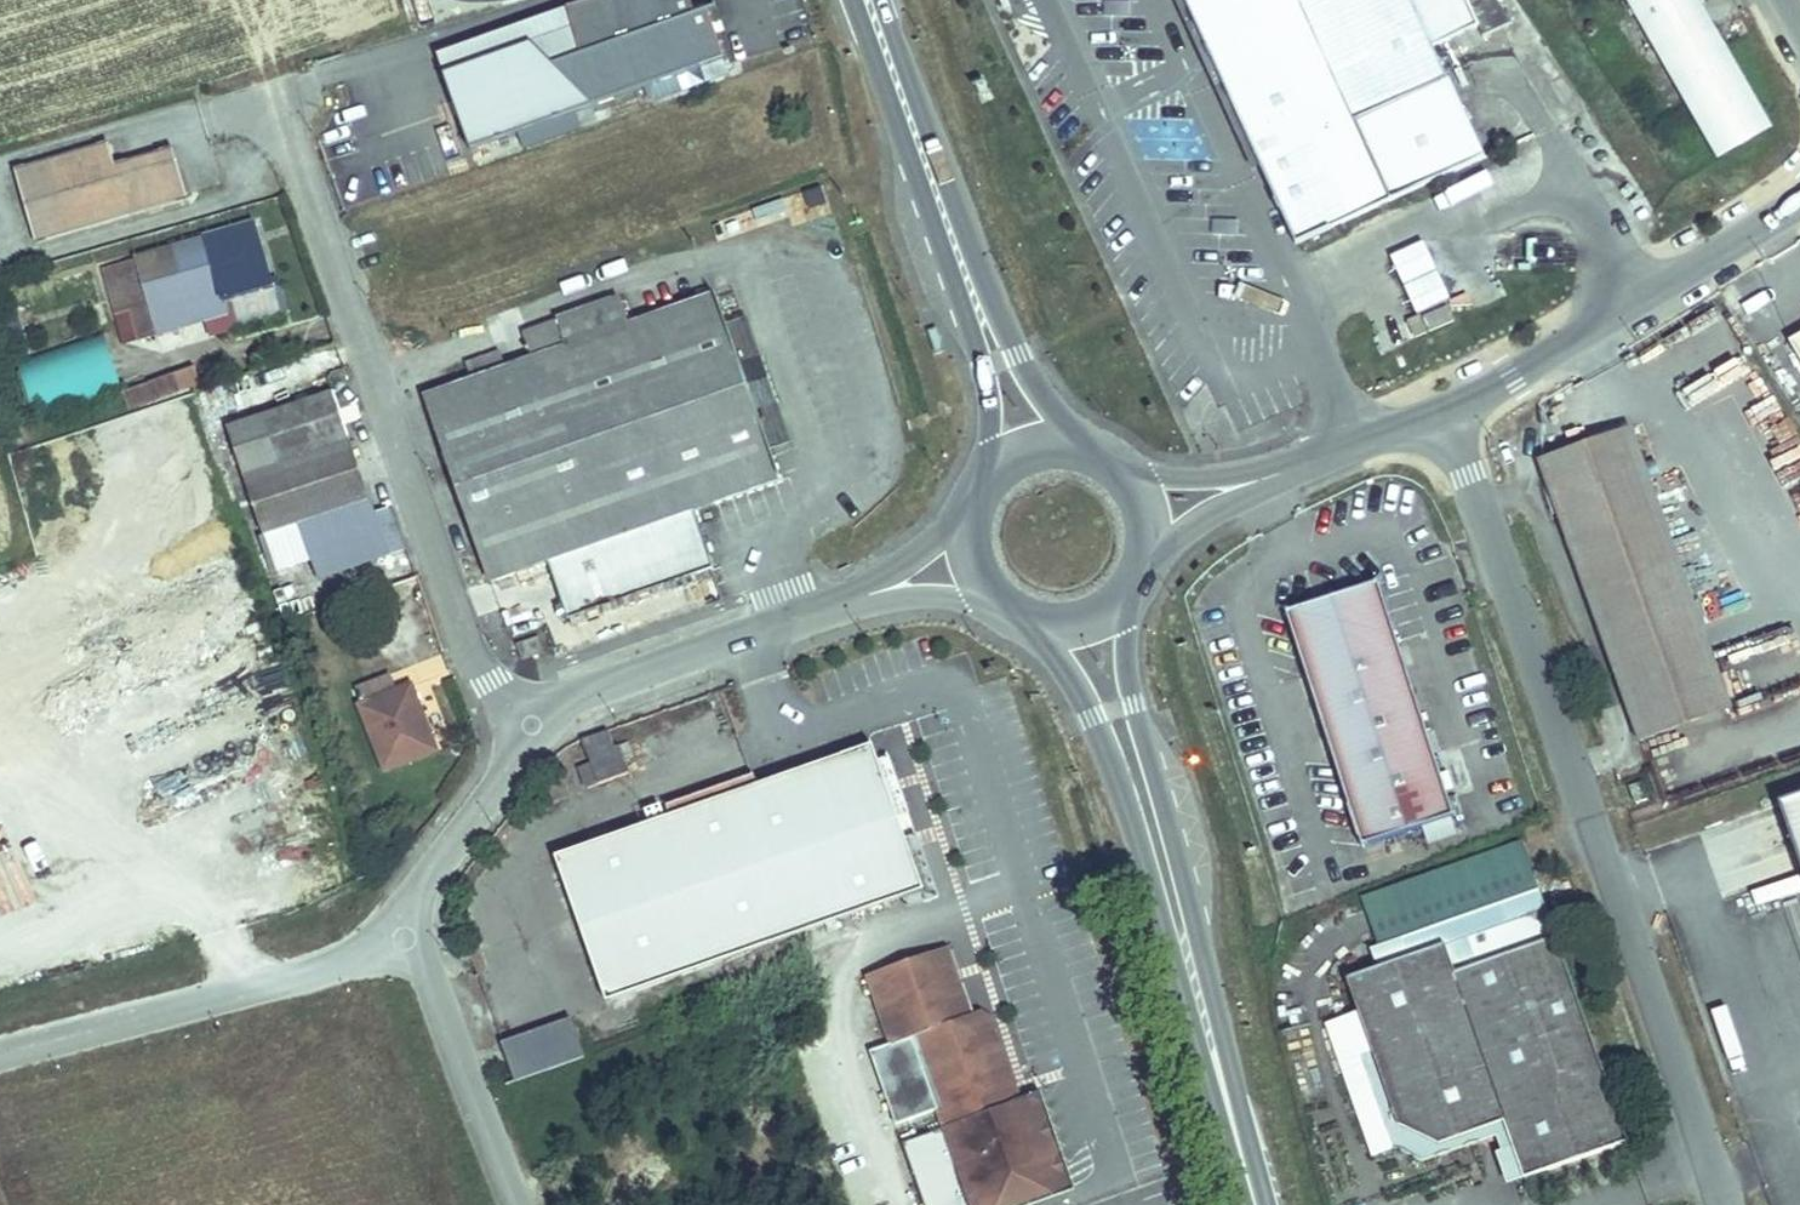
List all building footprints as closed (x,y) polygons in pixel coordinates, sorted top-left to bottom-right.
[(711,12),(697,16),(692,0),(587,0),(572,4),(586,50),(556,59),(592,100),(725,60),(711,12)] [(1220,0),(1194,0),(1266,160),(1288,150),(1220,0)] [(1266,160),(1301,238),(1488,154),(1419,0),(1220,0),(1288,150),(1266,160)] [(1617,1),(1709,158),(1764,127),(1690,0),(1619,0),(1617,1)] [(101,143),(40,161),(60,230),(180,196),(170,164),(151,152),(106,166),(101,143)] [(250,230),(130,265),(145,315),(217,294),(214,282),(261,268),(250,230)] [(1389,259),(1414,315),(1446,300),(1420,244),(1389,259)] [(127,319),(145,315),(130,265),(95,275),(101,298),(120,293),(127,319)] [(531,348),(429,382),(491,563),(549,543),(569,600),(709,553),(690,494),(778,464),(715,278),(624,308),(613,277),(553,298),(558,309),(522,322),(531,348)] [(1473,288),(1446,300),(1453,315),(1479,303),(1473,288)] [(1774,333),(1799,374),(1799,317),(1774,333)] [(195,366),(120,387),(125,406),(200,386),(195,366)] [(331,390),(226,428),(266,535),(299,522),(312,558),(319,576),(389,551),(374,510),(331,390)] [(1652,662),(1696,648),(1606,409),(1535,439),(1642,726),(1671,716),(1652,662)] [(1787,473),(1799,512),(1799,469),(1787,473)] [(391,504),(374,510),(389,551),(405,545),(391,504)] [(299,522),(266,535),(279,571),(312,558),(299,522)] [(22,576),(5,578),(11,624),(28,622),(22,576)] [(1362,843),(1456,811),(1396,636),(1376,577),(1283,607),(1303,668),(1362,843)] [(538,635),(520,641),(525,658),(544,652),(538,635)] [(1716,700),(1696,648),(1652,662),(1671,716),(1716,700)] [(350,690),(375,762),(433,742),(416,689),(397,695),(392,677),(386,659),(354,669),(360,687),(350,690)] [(392,677),(397,695),(416,689),(410,670),(392,677)] [(600,724),(579,733),(588,762),(611,754),(606,740),(600,724)] [(634,750),(627,734),(606,740),(611,754),(588,762),(576,766),(582,787),(627,771),(622,754),(634,750)] [(873,752),(869,741),(553,855),(580,934),(897,820),(897,819),(873,752)] [(873,752),(897,819),(909,815),(886,748),(873,752)] [(1784,789),(1799,835),(1799,783),(1784,789)] [(897,820),(580,934),(602,998),(920,885),(897,820)] [(1336,960),(1344,982),(1441,949),(1451,975),(1551,939),(1532,888),(1336,960)] [(1500,1122),(1504,1134),(1520,1179),(1624,1142),(1551,939),(1451,975),(1441,949),(1344,982),(1372,1062),(1398,1133),(1429,1147),(1500,1122)] [(969,1008),(948,946),(930,952),(949,1007),(954,1021),(978,1032),(1004,1105),(1028,1117),(1054,1191),(1072,1185),(1042,1103),(1019,1092),(992,1019),(969,1008)] [(978,1032),(954,1021),(949,1007),(930,952),(869,974),(894,1043),(914,1036),(975,1204),(1015,1204),(1054,1191),(1028,1117),(1004,1105),(978,1032)] [(580,1057),(567,1020),(497,1045),(510,1081),(580,1057)] [(1398,1133),(1372,1062),(1362,1066),(1391,1152),(1420,1165),(1504,1134),(1500,1122),(1429,1147),(1398,1133)]
